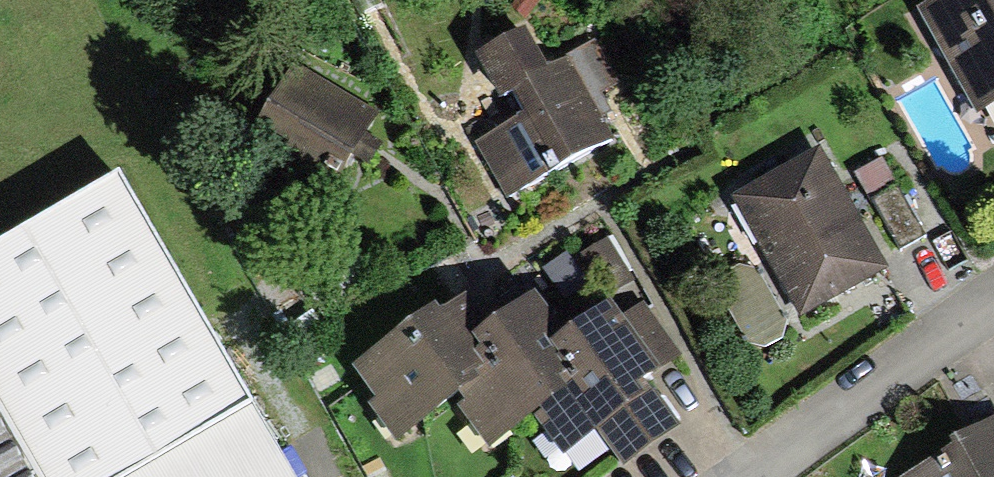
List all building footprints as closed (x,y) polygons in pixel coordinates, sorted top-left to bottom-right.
[(915,9),(975,119),(993,108),(993,0),(932,0),(915,9)] [(475,143),(505,199),(614,141),(597,110),(572,63),(549,75),(526,33),(476,60),(501,105),(515,98),(525,116),(475,143)] [(375,110),(296,66),(261,129),(292,146),(266,194),(313,220),(359,138),(375,110)] [(801,319),(886,273),(860,227),(816,146),(731,193),(801,319)] [(853,173),(898,253),(927,237),(882,157),(853,173)] [(121,177),(0,247),(0,476),(294,476),(121,177)] [(533,423),(561,461),(601,432),(625,464),(677,426),(645,384),(680,359),(630,291),(565,339),(549,351),(565,373),(554,382),(566,399),(533,423)] [(478,387),(452,405),(488,456),(533,423),(566,399),(554,382),(565,373),(549,351),(565,339),(534,297),(489,330),(471,343),(480,356),(473,361),(483,374),(474,381),(478,387)] [(376,405),(368,410),(393,447),(452,405),(478,387),(474,381),(483,374),(473,361),(480,356),(471,343),(489,330),(466,298),(441,316),(436,309),(351,370),(376,405)] [(906,476),(993,476),(993,420),(948,446),(951,452),(906,476)]
